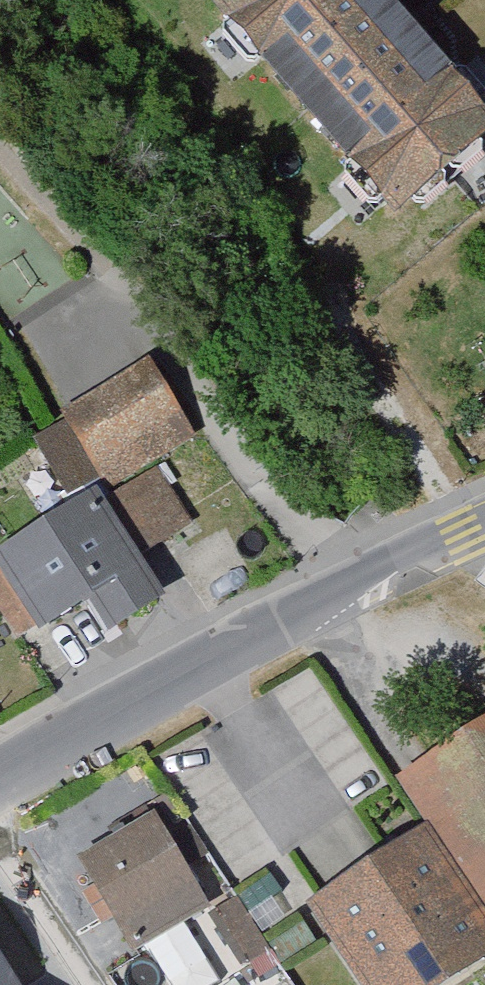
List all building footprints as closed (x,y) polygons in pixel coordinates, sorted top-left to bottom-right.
[(399,0),(245,0),(217,25),(406,232),(484,160),(484,95),(415,18),(399,0)] [(0,563),(0,603),(22,639),(101,590),(127,631),(193,591),(167,549),(232,508),(145,368),(69,415),(116,492),(0,563)] [(81,458),(64,426),(35,444),(54,474),(81,458)] [(392,775),(424,824),(317,893),(304,902),(358,984),(442,984),(484,957),(484,918),(483,916),(484,915),(484,715),(392,775)] [(154,817),(79,865),(137,955),(204,913),(246,979),(270,964),(228,896),(211,907),(154,817)] [(0,953),(0,984),(22,984),(0,953)]
